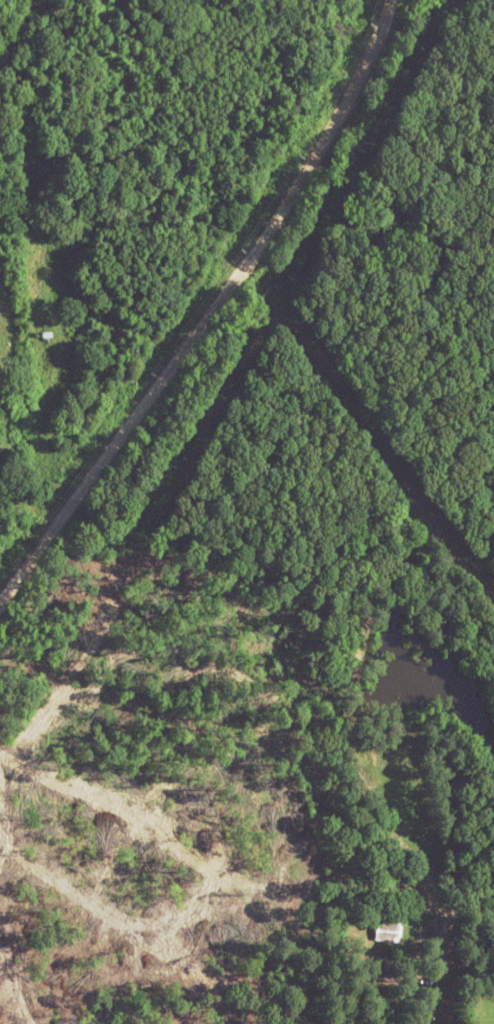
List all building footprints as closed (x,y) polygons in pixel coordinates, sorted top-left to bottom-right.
[(400,942),(402,921),(377,918),(374,939),(400,942)]
